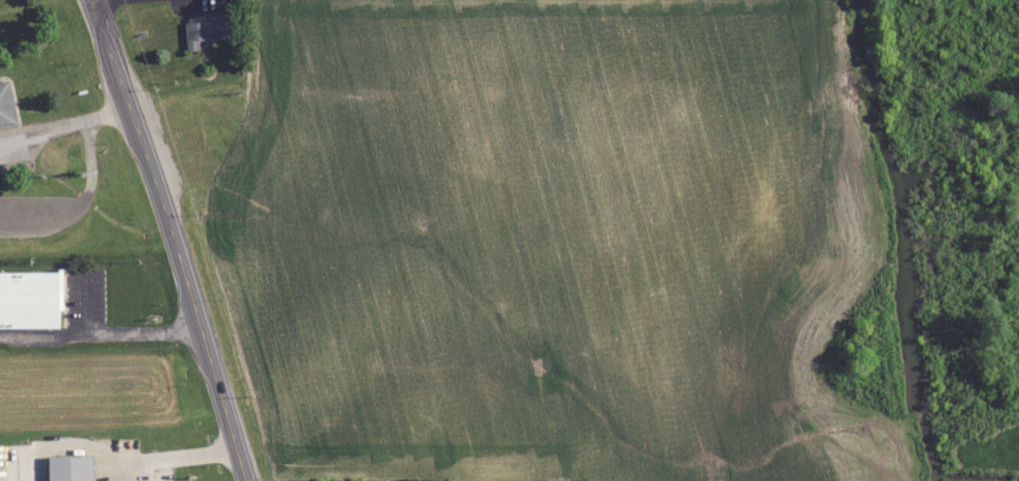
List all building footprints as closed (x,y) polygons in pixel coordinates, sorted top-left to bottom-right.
[(213,38),(234,37),(233,13),(184,15),(186,48),(213,47),(213,38)] [(17,125),(10,82),(0,83),(0,128),(17,125)] [(61,328),(61,272),(0,272),(0,329),(61,328)] [(48,480),(93,480),(93,457),(48,457),(48,480)]
